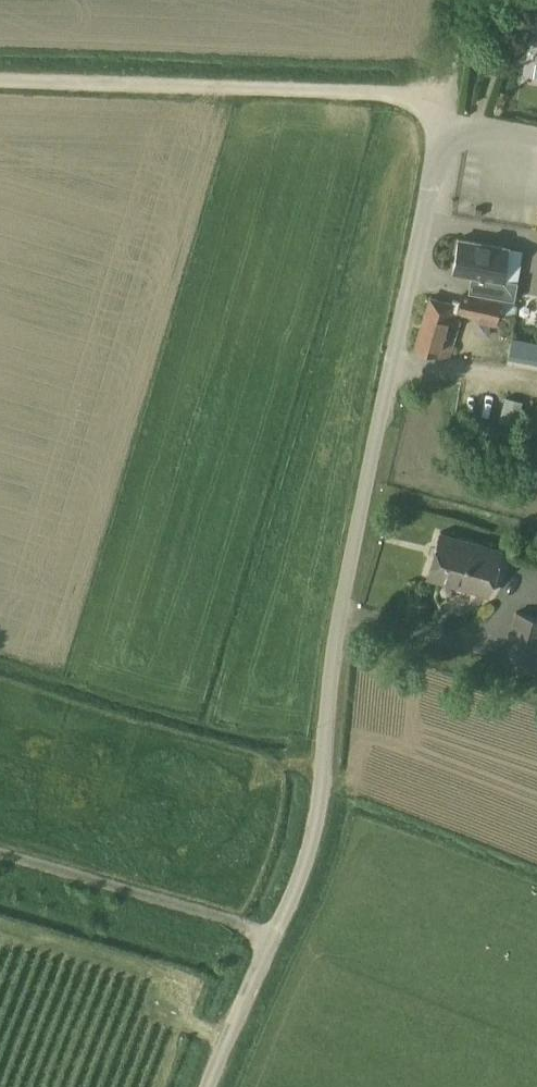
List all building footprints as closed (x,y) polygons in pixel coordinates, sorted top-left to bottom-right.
[(482,209),(476,207),(474,216),(481,217),(482,209)] [(508,246),(458,238),(452,270),(471,274),(470,280),(477,281),(476,292),(514,299),(517,280),(502,278),(508,246)] [(414,347),(448,357),(459,320),(454,318),(456,311),(478,316),(477,320),(494,324),(499,302),(461,295),(460,302),(453,299),(452,303),(429,296),(414,347)] [(508,357),(536,362),(536,341),(511,337),(508,357)] [(440,531),(426,576),(487,595),(500,549),(440,531)] [(499,662),(533,673),(536,659),(536,617),(515,610),(499,662)]
